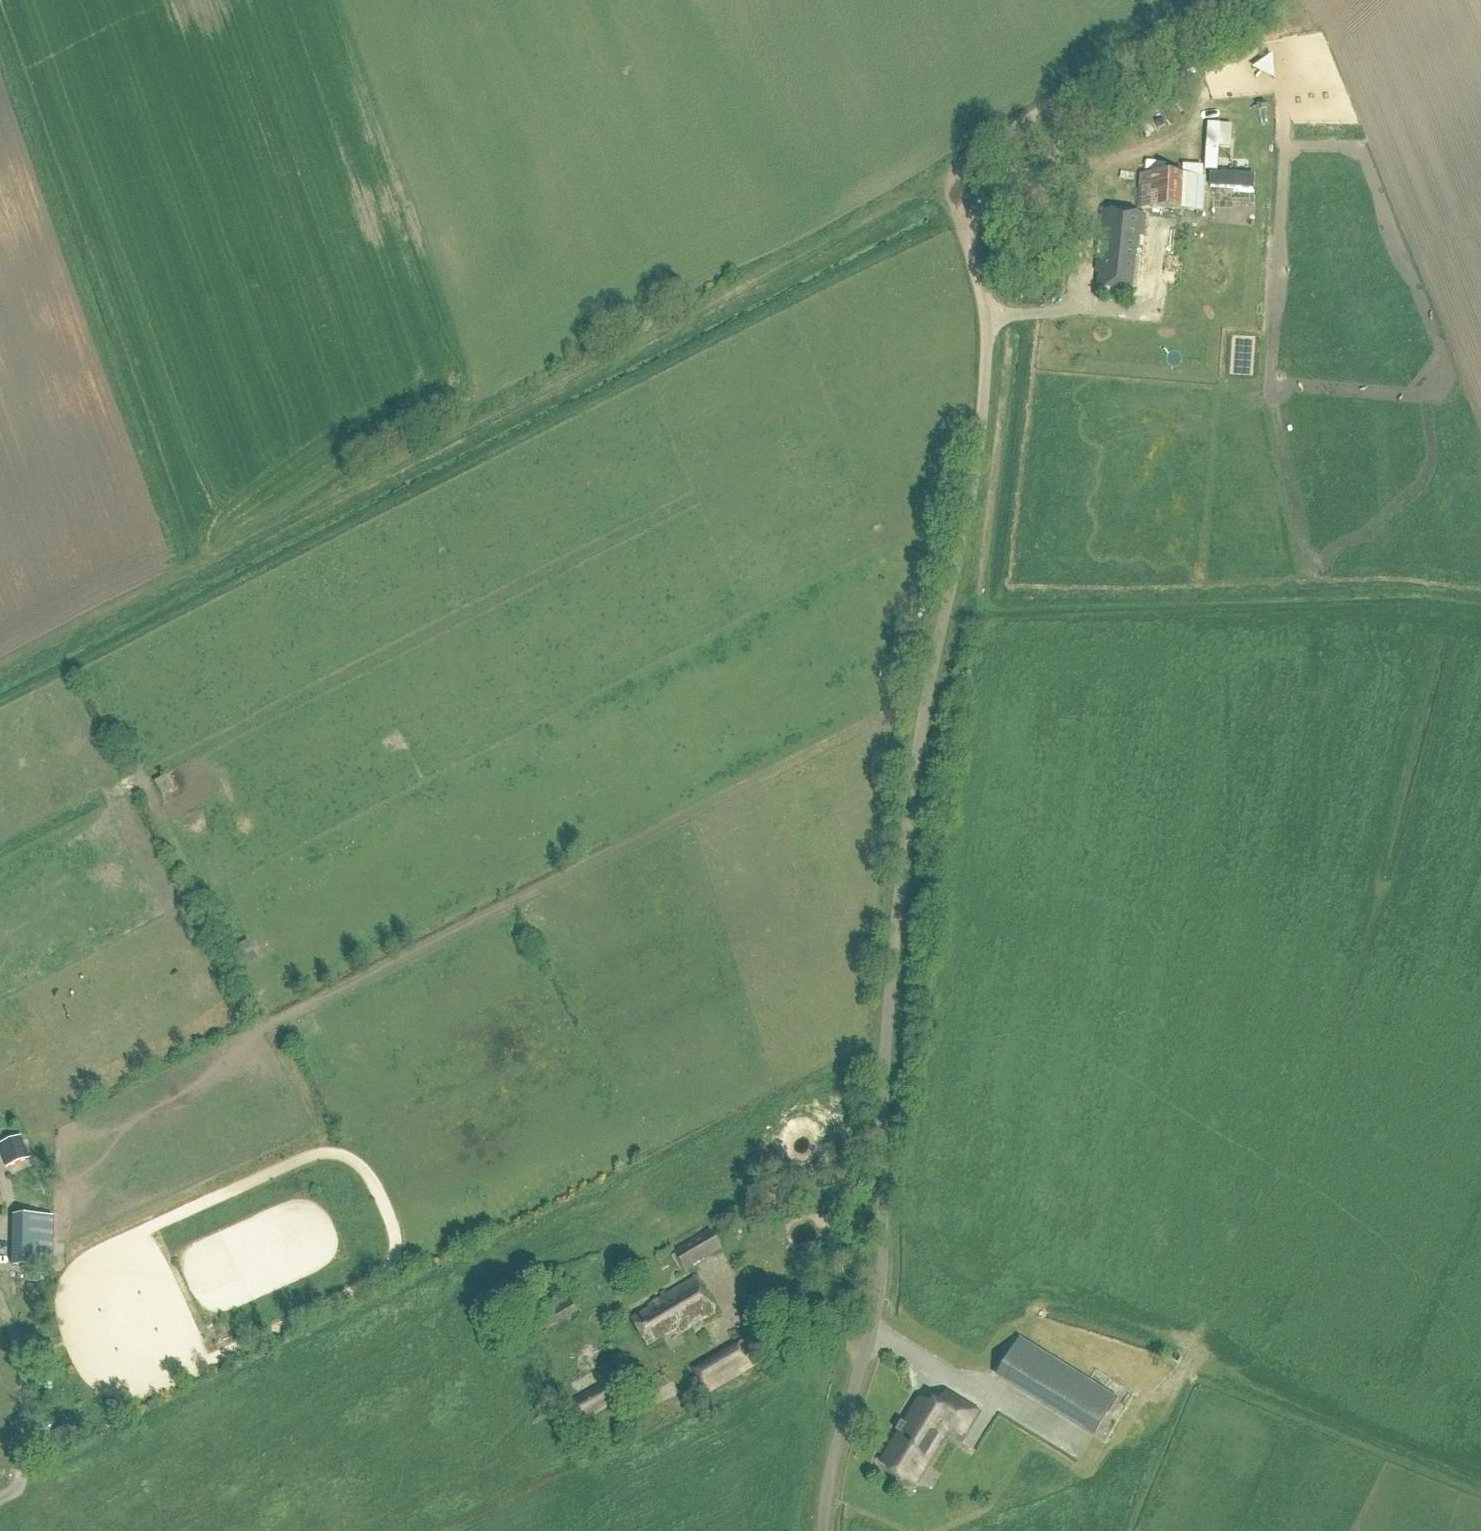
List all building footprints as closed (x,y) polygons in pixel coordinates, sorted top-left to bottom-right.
[(1101,168),(1099,186),(1089,185),(1088,221),(1105,223),(1099,278),(1101,279),(1100,292),(1150,298),(1153,273),(1133,270),(1135,257),(1141,258),(1144,226),(1138,225),(1138,170),(1101,168)] [(1207,178),(1143,174),(1141,210),(1205,214),(1207,178)] [(1220,213),(1235,213),(1235,174),(1220,174),(1220,213)] [(7,1169),(30,1160),(21,1138),(0,1146),(0,1151),(7,1169)] [(13,1219),(12,1267),(34,1267),(34,1219),(13,1219)] [(711,1231),(673,1253),(686,1275),(696,1269),(695,1267),(723,1251),(711,1231)] [(680,1334),(715,1314),(695,1280),(649,1307),(651,1310),(632,1321),(647,1348),(677,1330),(680,1334)] [(580,1315),(571,1300),(534,1323),(541,1335),(567,1319),(569,1322),(580,1315)] [(708,1396),(760,1364),(748,1341),(694,1371),(708,1396)] [(1017,1342),(997,1376),(1096,1435),(1117,1400),(1017,1342)] [(608,1382),(569,1403),(581,1425),(620,1403),(608,1382)] [(976,1413),(947,1394),(936,1411),(921,1401),(882,1460),(913,1480),(951,1422),(964,1431),(976,1413)]
